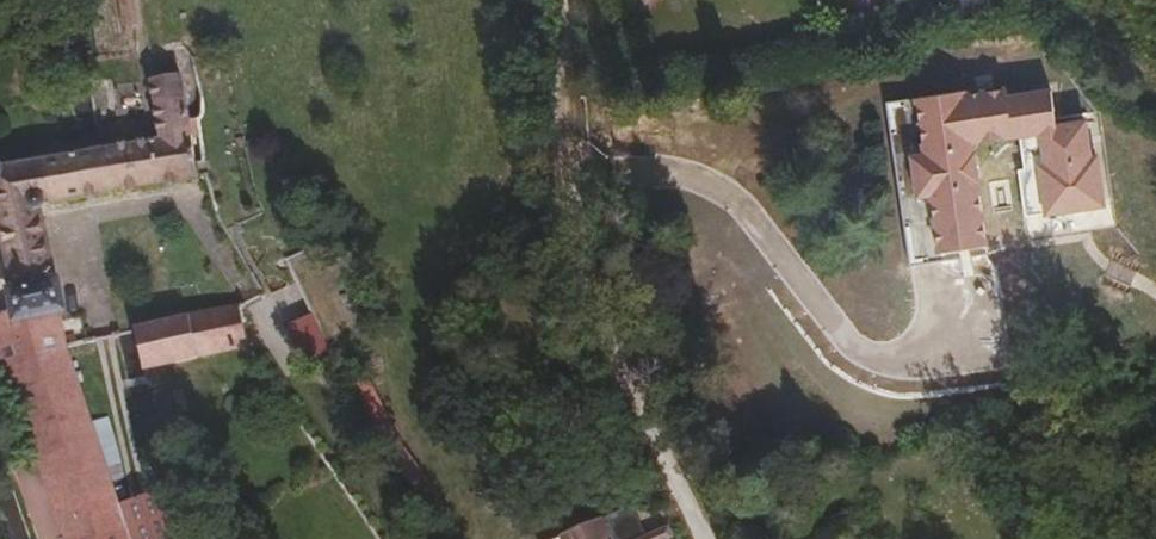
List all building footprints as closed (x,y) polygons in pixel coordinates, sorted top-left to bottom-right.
[(128,0),(110,0),(113,17),(130,16),(128,0)] [(132,28),(130,16),(113,17),(113,30),(132,28)] [(121,73),(119,56),(111,58),(113,75),(121,73)] [(194,174),(181,96),(178,90),(175,72),(147,77),(151,97),(149,99),(154,126),(139,129),(140,140),(0,165),(0,208),(35,201),(194,174)] [(995,156),(991,130),(978,132),(969,75),(918,81),(926,142),(934,142),(945,228),(987,221),(980,176),(988,174),(986,157),(995,156)] [(997,173),(995,156),(986,157),(988,174),(997,173)] [(35,201),(0,208),(0,245),(5,268),(46,261),(35,201)] [(55,306),(46,261),(5,268),(14,307),(15,314),(55,306)] [(242,342),(233,303),(226,302),(184,313),(193,354),(242,342)] [(61,348),(62,345),(55,306),(15,314),(14,307),(0,313),(0,388),(2,391),(13,388),(64,538),(90,538),(123,528),(61,348)] [(193,354),(184,313),(129,326),(139,368),(193,354)] [(646,538),(632,506),(560,538),(644,538),(646,538)] [(123,528),(90,538),(126,538),(123,528)]
